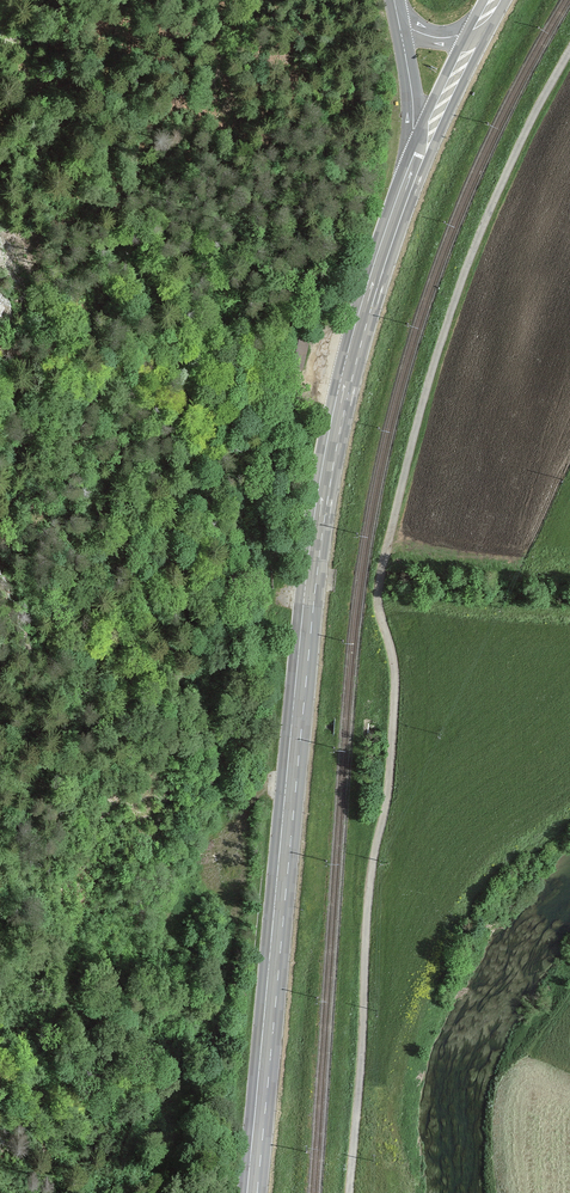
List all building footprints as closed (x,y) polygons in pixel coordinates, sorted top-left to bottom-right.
[(306,367),(314,337),(302,335),(294,364),(306,367)]
